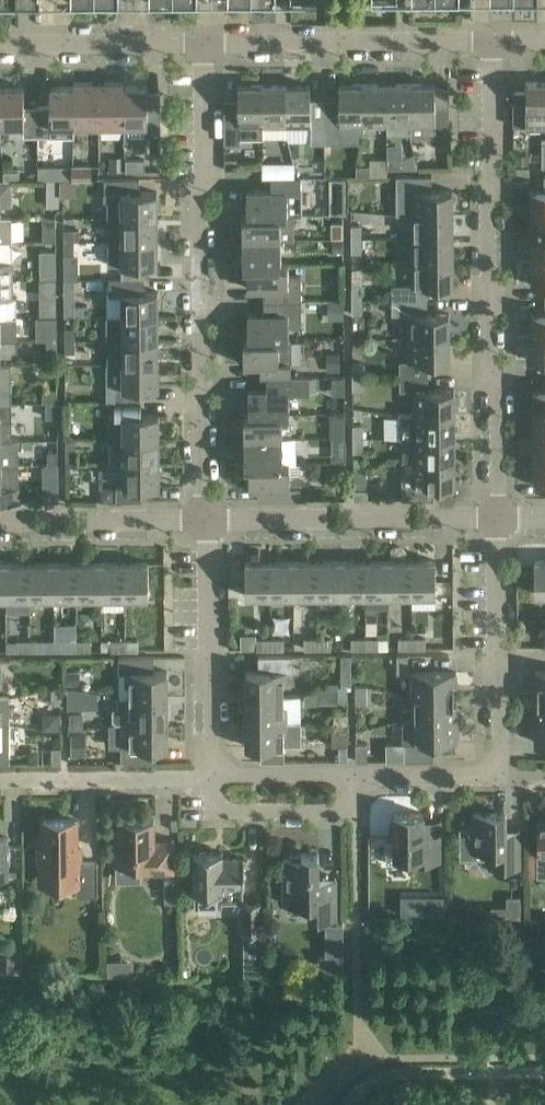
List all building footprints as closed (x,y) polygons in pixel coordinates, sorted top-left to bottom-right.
[(75,125),(99,125),(99,82),(74,82),(74,87),(75,125)] [(124,125),(125,86),(124,82),(99,82),(99,125),(124,125)] [(544,125),(544,82),(526,82),(526,90),(513,91),(513,126),(544,125)] [(364,125),(388,125),(387,84),(364,85),(364,125)] [(388,125),(411,125),(411,84),(387,84),(388,125)] [(450,133),(450,105),(435,105),(435,84),(411,84),(411,125),(435,125),(435,133),(450,133)] [(240,126),(263,126),(263,85),(238,86),(239,107),(224,107),(225,144),(240,144),(240,126)] [(287,137),(287,126),(286,85),(263,85),(263,126),(263,137),(287,137)] [(311,126),(311,107),(311,85),(286,85),(287,126),(311,126)] [(364,85),(339,85),(339,96),(325,96),(326,132),(326,142),(339,142),(339,125),(364,125),(364,85)] [(161,134),(161,104),(148,104),(148,86),(125,86),(124,125),(147,125),(147,134),(161,134)] [(38,136),(38,106),(24,106),(24,87),(1,87),(0,87),(1,126),(23,126),(24,136),(38,136)] [(51,105),(38,106),(38,136),(75,136),(75,125),(74,87),(51,87),(51,105)] [(326,153),(326,142),(326,132),(312,132),(312,153),(326,153)] [(388,168),(402,169),(402,157),(388,157),(388,168)] [(145,159),(126,159),(126,171),(139,171),(144,171),(145,170),(145,159)] [(295,162),(264,162),(264,169),(264,177),(271,177),(281,177),(295,177),(295,166),(295,162)] [(371,176),(371,165),(357,165),(357,176),(371,176)] [(38,166),(38,180),(53,180),(53,166),(38,166)] [(72,167),(72,179),(90,179),(90,167),(72,167)] [(4,180),(12,180),(20,179),(20,170),(4,170),(4,180)] [(397,214),(412,214),(453,214),(453,190),(432,190),(432,175),(397,176),(397,214)] [(544,176),(544,189),(531,189),(532,214),(544,214),(544,176)] [(281,177),(271,177),(271,190),(247,190),(247,214),(243,214),(243,215),(288,214),(294,214),(302,214),(302,200),(302,177),(295,177),(281,177)] [(109,217),(158,216),(157,192),(140,192),(140,179),(105,179),(105,192),(104,192),(104,201),(109,201),(109,217)] [(12,205),(12,180),(4,180),(0,180),(0,205),(12,205)] [(294,239),(294,214),(288,214),(243,215),(243,239),(281,239),(294,239)] [(412,238),(453,238),(453,214),(412,214),(412,238)] [(544,237),(544,214),(532,214),(532,237),(544,237)] [(109,241),(158,240),(158,216),(109,217),(109,241)] [(46,230),(56,230),(56,217),(46,217),(46,230)] [(12,242),(12,218),(0,218),(0,242),(12,242)] [(352,239),(362,239),(362,225),(352,225),(352,239)] [(64,241),(74,241),(74,229),(64,229),(64,241)] [(544,261),(544,237),(532,237),(532,261),(544,261)] [(413,262),(453,261),(453,238),(412,238),(413,262)] [(243,265),(248,265),(288,264),(288,263),(281,263),(281,239),(243,239),(243,265)] [(352,239),(352,252),(362,252),(362,239),(352,239)] [(109,265),(136,265),(158,265),(158,240),(109,241),(109,265)] [(64,241),(64,254),(74,254),(74,241),(64,241)] [(0,242),(0,279),(11,279),(11,255),(12,255),(12,242),(0,242)] [(53,275),(52,250),(38,251),(39,276),(53,275)] [(392,300),(428,299),(428,286),(453,286),(453,261),(413,262),(413,285),(392,285),(392,300)] [(532,261),(532,285),(544,285),(544,261),(532,261)] [(302,274),(289,274),(288,264),(248,265),(248,288),(264,288),(264,301),(302,301),(302,274)] [(158,316),(158,291),(145,291),(144,278),(109,278),(110,293),(122,293),(122,316),(123,316),(158,316)] [(0,279),(0,317),(14,317),(14,316),(16,316),(16,298),(12,298),(12,279),(11,279),(0,279)] [(352,300),(363,300),(362,287),(352,287),(352,300)] [(65,305),(75,305),(75,292),(65,292),(65,305)] [(409,338),(449,337),(449,313),(428,313),(428,299),(392,300),(392,315),(409,315),(409,338)] [(352,300),(352,314),(363,314),(363,300),(352,300)] [(289,338),(289,327),(302,327),(302,301),(264,301),(264,314),(248,314),(248,338),(244,338),(289,338)] [(532,313),(533,337),(544,337),(544,313),(532,313)] [(108,340),(159,339),(158,316),(123,316),(122,316),(107,316),(108,340)] [(0,340),(14,340),(14,317),(0,317),(0,341),(0,340)] [(47,340),(57,340),(57,328),(47,328),(47,340)] [(65,340),(75,340),(75,328),(65,328),(65,340)] [(400,376),(429,376),(428,362),(450,362),(449,337),(409,338),(409,361),(400,361),(400,376)] [(533,337),(533,361),(544,361),(544,337),(533,337)] [(291,339),(289,339),(289,338),(244,338),(244,364),(261,363),(261,377),(267,377),(292,376),(291,339)] [(159,339),(108,340),(108,364),(123,364),(159,363),(159,339)] [(47,353),(57,353),(57,340),(47,340),(47,353)] [(65,340),(65,352),(75,352),(75,340),(65,340)] [(115,401),(142,401),(141,388),(159,388),(159,363),(123,364),(123,388),(115,388),(115,401)] [(353,376),(363,376),(363,363),(353,363),(353,376)] [(0,365),(0,402),(12,402),(11,365),(1,365),(0,365)] [(310,391),(310,376),(292,376),(267,377),(267,390),(249,390),(249,413),(244,413),(249,414),(289,414),(289,391),(310,391)] [(353,376),(353,390),(363,390),(363,376),(353,376)] [(414,414),(454,413),(454,389),(429,389),(429,376),(400,376),(400,391),(414,391),(414,414)] [(533,389),(533,413),(544,413),(544,389),(533,389)] [(111,439),(159,439),(159,414),(142,414),(142,401),(115,401),(115,414),(110,414),(111,439)] [(0,402),(0,440),(12,440),(12,402),(0,402)] [(289,421),(289,414),(249,414),(244,413),(245,438),(283,438),(283,421),(289,421)] [(345,413),(331,414),(331,437),(345,437),(345,413)] [(414,414),(398,414),(398,438),(403,437),(455,437),(454,413),(414,414)] [(533,413),(533,437),(544,437),(544,413),(533,413)] [(383,417),(383,437),(395,436),(394,416),(383,417)] [(353,438),(364,438),(364,424),(353,425),(353,438)] [(455,437),(403,437),(403,461),(414,461),(455,461),(455,437)] [(533,437),(534,460),(544,460),(544,437),(533,437)] [(245,463),(296,463),(296,438),(283,438),(245,438),(245,463)] [(346,438),(332,438),(332,445),(338,451),(346,451),(346,438)] [(353,438),(354,452),(364,452),(364,438),(353,438)] [(124,463),(159,463),(159,439),(111,439),(111,463),(124,463)] [(0,440),(0,464),(18,464),(18,452),(19,452),(19,440),(12,440),(0,440)] [(48,464),(58,464),(58,451),(48,451),(48,464)] [(66,464),(67,464),(76,464),(76,451),(66,451),(66,464)] [(534,460),(534,485),(544,485),(544,460),(534,460)] [(402,499),(434,499),(434,485),(455,485),(455,461),(414,461),(414,472),(409,472),(402,478),(402,499)] [(116,501),(142,501),(142,487),(160,487),(159,463),(124,463),(124,487),(116,487),(116,501)] [(301,475),(290,475),(290,464),(296,464),(296,463),(245,463),(245,464),(249,464),(249,487),(263,487),(263,500),(301,500),(301,475)] [(0,464),(0,502),(19,502),(19,464),(18,464),(0,464)] [(58,483),(43,483),(43,488),(43,501),(58,501),(58,488),(58,483)] [(354,499),(368,499),(368,489),(354,489),(354,499)] [(534,559),(535,594),(544,594),(544,559),(534,559)] [(365,595),(388,595),(388,560),(364,561),(365,595)] [(388,595),(412,594),(412,560),(388,560),(388,595)] [(412,560),(412,594),(436,594),(436,560),(412,560)] [(246,596),(270,595),(270,561),(246,561),(246,596)] [(270,595),(294,595),(293,561),(270,561),(270,595)] [(294,595),(317,595),(317,561),(293,561),(294,595)] [(341,561),(317,561),(317,595),(341,595),(341,561)] [(341,595),(365,595),(364,561),(341,561),(341,595)] [(101,562),(77,563),(77,597),(101,597),(101,562)] [(125,562),(101,562),(101,597),(125,596),(125,562)] [(149,562),(125,562),(125,596),(149,596),(149,562)] [(30,563),(6,563),(6,597),(30,597),(30,563)] [(53,563),(30,563),(30,597),(54,597),(54,563),(53,563)] [(77,563),(54,563),(54,597),(77,597),(77,563)] [(399,648),(412,648),(412,638),(399,638),(399,648)] [(412,648),(426,648),(426,638),(412,638),(412,648)] [(257,649),(270,649),(270,639),(257,639),(257,649)] [(270,649),(284,649),(284,639),(270,639),(270,649)] [(304,649),(318,649),(318,639),(304,639),(304,649)] [(318,649),(332,648),(332,639),(318,639),(318,649)] [(351,648),(365,648),(365,639),(351,639),(351,648)] [(365,648),(379,648),(379,639),(365,639),(365,648)] [(17,651),(30,651),(30,640),(17,640),(17,651)] [(45,651),(45,650),(45,640),(30,640),(30,651),(45,651)] [(77,650),(77,640),(64,640),(64,650),(77,650)] [(77,650),(92,650),(92,640),(77,640),(77,650)] [(125,650),(125,640),(111,640),(111,650),(125,650)] [(139,650),(139,640),(125,640),(125,650),(139,650)] [(294,672),(294,656),(294,655),(259,655),(259,670),(246,671),(246,695),(284,695),(284,685),(287,685),(287,672),(294,672)] [(397,673),(408,673),(408,655),(397,655),(397,673)] [(1,686),(1,672),(8,672),(8,657),(0,657),(0,686),(1,686)] [(167,671),(155,671),(154,657),(119,657),(120,696),(168,696),(167,671)] [(544,695),(544,671),(535,671),(535,686),(538,686),(538,695),(544,695)] [(413,696),(454,695),(454,686),(457,686),(456,672),(413,672),(413,696)] [(355,685),(356,703),(367,703),(367,685),(355,685)] [(339,688),(319,688),(319,702),(339,701),(348,701),(348,686),(339,686),(339,688)] [(52,704),(61,703),(61,688),(52,688),(52,704)] [(68,704),(77,703),(77,688),(68,688),(68,704)] [(287,721),(301,721),(301,695),(284,695),(246,695),(247,722),(287,721)] [(413,719),(457,719),(457,705),(454,704),(454,695),(413,696),(413,719)] [(544,718),(544,695),(538,695),(538,704),(535,704),(536,718),(544,718)] [(10,723),(9,696),(0,697),(0,723),(10,723)] [(127,722),(168,722),(168,696),(120,696),(120,697),(118,697),(118,706),(113,709),(113,720),(117,722),(127,722)] [(83,713),(70,713),(70,728),(83,728),(83,713)] [(536,718),(536,742),(544,742),(544,718),(536,718)] [(403,760),(433,760),(433,743),(457,743),(457,719),(413,719),(413,742),(403,742),(403,760)] [(301,744),(301,721),(287,721),(247,722),(247,747),(284,747),(284,744),(301,744)] [(168,747),(168,722),(127,722),(127,736),(121,742),(121,747),(121,762),(156,762),(156,747),(168,747)] [(0,723),(0,763),(10,763),(10,723),(0,723)] [(356,761),(367,761),(367,742),(356,742),(356,761)] [(349,746),(340,746),(340,762),(349,762),(349,746)] [(53,747),(53,763),(61,763),(61,747),(53,747)] [(473,828),(460,828),(461,851),(490,851),(490,867),(520,866),(521,852),(520,830),(506,830),(506,812),(473,813),(473,828)] [(423,813),(394,813),(394,842),(386,842),(386,863),(411,863),(411,855),(415,855),(415,861),(441,861),(441,830),(423,830),(423,813)] [(154,819),(120,819),(120,833),(115,833),(115,863),(143,863),(143,871),(175,871),(174,847),(154,847),(154,819)] [(98,895),(98,883),(98,861),(80,861),(80,856),(76,856),(76,820),(44,820),(44,837),(40,837),(40,859),(41,885),(76,885),(76,895),(98,895)] [(8,874),(8,837),(0,838),(0,875),(8,874)] [(222,851),(194,852),(194,891),(195,891),(195,907),(199,907),(199,911),(219,911),(219,907),(223,907),(222,894),(244,893),(244,858),(222,858),(222,851)] [(290,858),(284,858),(284,877),(282,877),(282,899),(285,899),(285,903),(309,903),(309,918),(337,917),(337,877),(319,877),(319,853),(290,853),(290,858)] [(181,877),(165,877),(165,902),(181,902),(181,877)] [(401,895),(401,915),(445,915),(445,895),(401,895)] [(507,896),(507,919),(521,919),(521,896),(507,896)] [(262,901),(243,901),(244,932),(262,932),(262,901)] [(8,973),(24,973),(24,953),(8,953),(8,973)]
